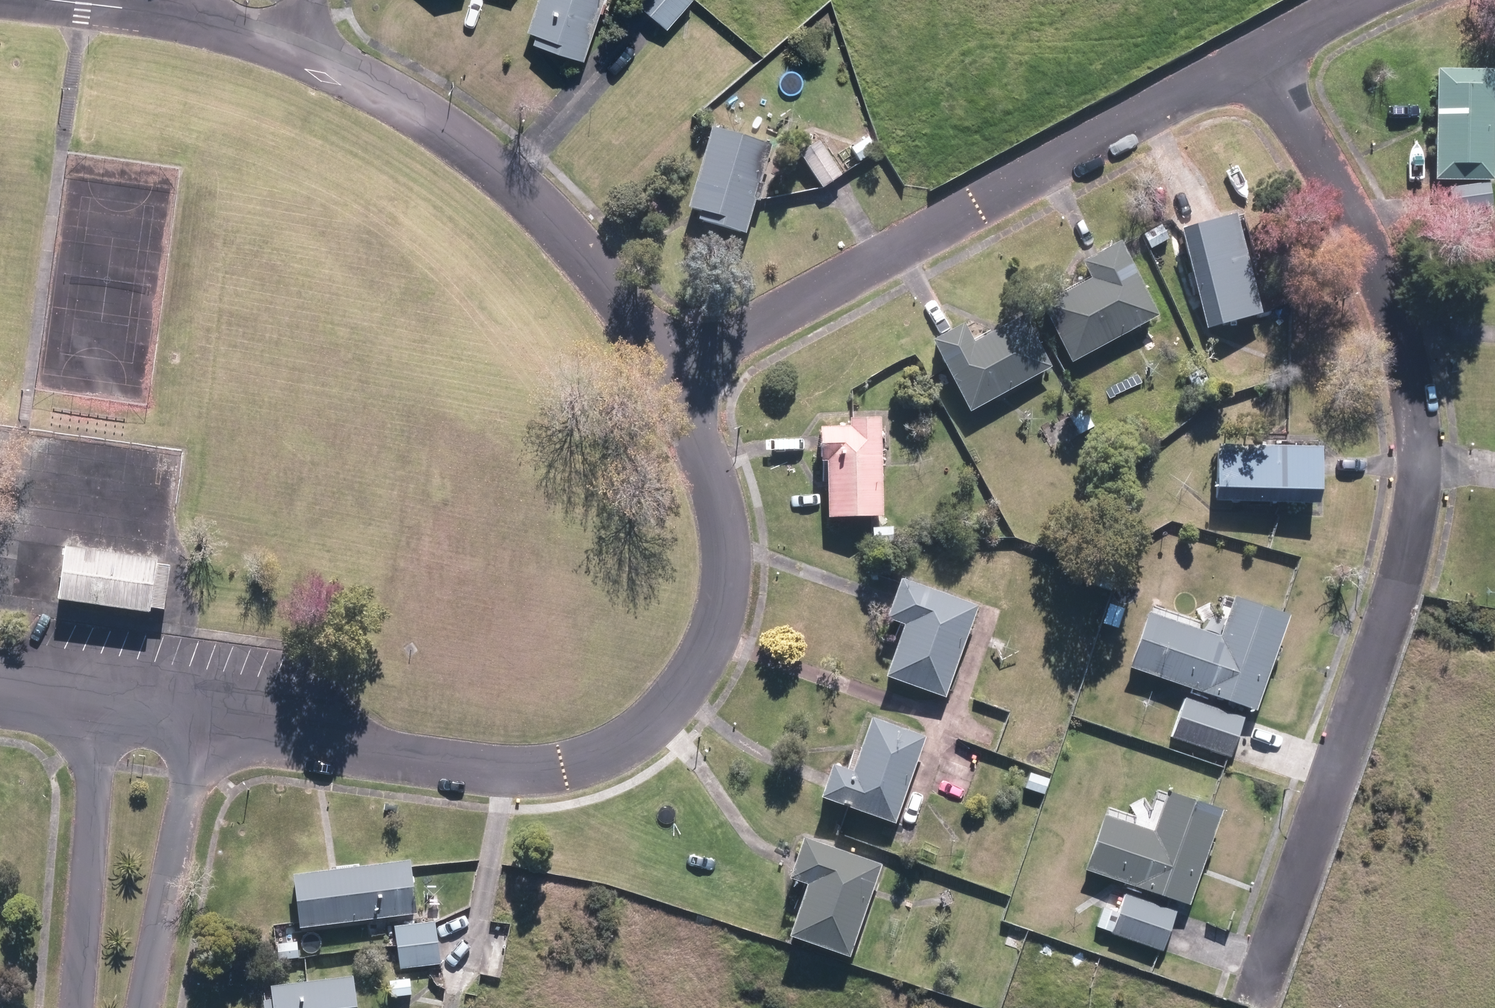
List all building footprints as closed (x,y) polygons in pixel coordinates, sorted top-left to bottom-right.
[(578,63),(599,0),(532,0),(521,34),(530,37),(527,46),(578,63)] [(645,16),(658,0),(630,0),(628,3),(645,16)] [(645,16),(662,31),(687,0),(658,0),(645,16)] [(1486,68),(1428,68),(1428,177),(1486,177),(1486,68)] [(692,225),(738,239),(748,205),(752,206),(758,190),(753,189),(765,150),(706,132),(682,213),(694,216),(692,225)] [(848,151),(857,165),(874,154),(865,141),(848,151)] [(818,191),(837,178),(814,143),(796,155),(818,191)] [(1482,181),(1443,187),(1447,211),(1486,205),(1482,181)] [(1222,211),(1169,228),(1200,327),(1253,310),(1222,211)] [(1139,233),(1147,247),(1164,238),(1156,223),(1139,233)] [(1030,305),(1064,363),(1147,314),(1103,239),(1068,260),(1078,277),(1030,305)] [(961,413),(1044,367),(1014,313),(961,342),(950,323),(920,340),(961,413)] [(1079,408),(1065,416),(1074,433),(1088,426),(1079,408)] [(875,515),(870,416),(838,417),(838,425),(807,426),(809,461),(815,460),(818,518),(875,515)] [(1209,444),(1207,499),(1308,501),(1310,446),(1209,444)] [(888,526),(868,527),(868,542),(889,542),(888,526)] [(169,610),(175,565),(164,564),(164,560),(73,547),(66,599),(157,612),(158,608),(169,610)] [(876,676),(938,697),(968,606),(887,579),(874,618),(893,624),(876,676)] [(1140,611),(1122,666),(1249,710),(1281,616),(1225,596),(1211,636),(1140,611)] [(1119,608),(1104,603),(1098,623),(1113,627),(1119,608)] [(1167,737),(1225,756),(1239,717),(1181,697),(1167,737)] [(887,822),(916,736),(859,718),(842,771),(819,764),(809,797),(887,822)] [(1025,772),(1020,788),(1039,794),(1044,778),(1025,772)] [(1182,904),(1213,809),(1157,792),(1145,831),(1096,813),(1078,871),(1182,904)] [(776,933),(839,956),(873,864),(791,834),(775,877),(794,884),(776,933)] [(306,924),(424,909),(418,865),(417,857),(300,871),(306,924)] [(1170,912),(1119,894),(1105,933),(1157,951),(1170,912)] [(1111,911),(1098,907),(1092,926),(1106,930),(1111,911)] [(399,926),(402,946),(442,942),(440,920),(399,926)] [(280,944),(282,960),(302,957),(300,941),(280,944)] [(442,942),(402,946),(404,968),(445,963),(442,942)] [(269,1007),(361,1007),(357,975),(276,985),(278,999),(268,1000),(269,1007)] [(413,978),(393,981),(394,997),(415,994),(413,978)]
